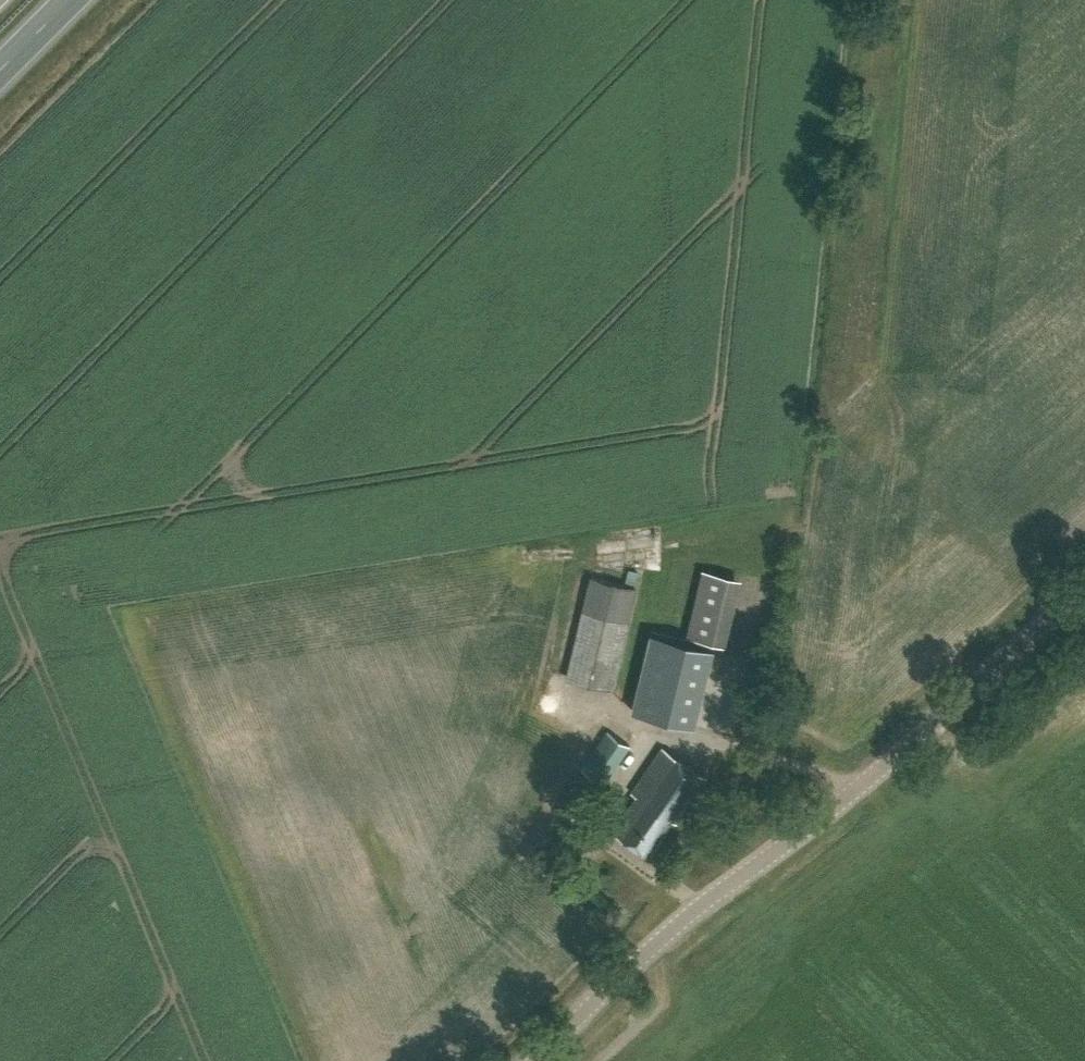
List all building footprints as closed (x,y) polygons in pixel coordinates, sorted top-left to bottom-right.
[(601,543),(602,555),(635,553),(635,541),(601,543)] [(734,575),(701,568),(685,636),(719,644),(734,575)] [(635,586),(588,575),(564,678),(624,692),(632,659),(619,656),(635,586)] [(651,632),(632,711),(693,725),(712,647),(651,632)] [(628,745),(605,730),(580,768),(603,784),(628,745)] [(709,777),(664,747),(635,791),(640,796),(617,832),(650,854),(673,819),(678,823),(709,777)]
